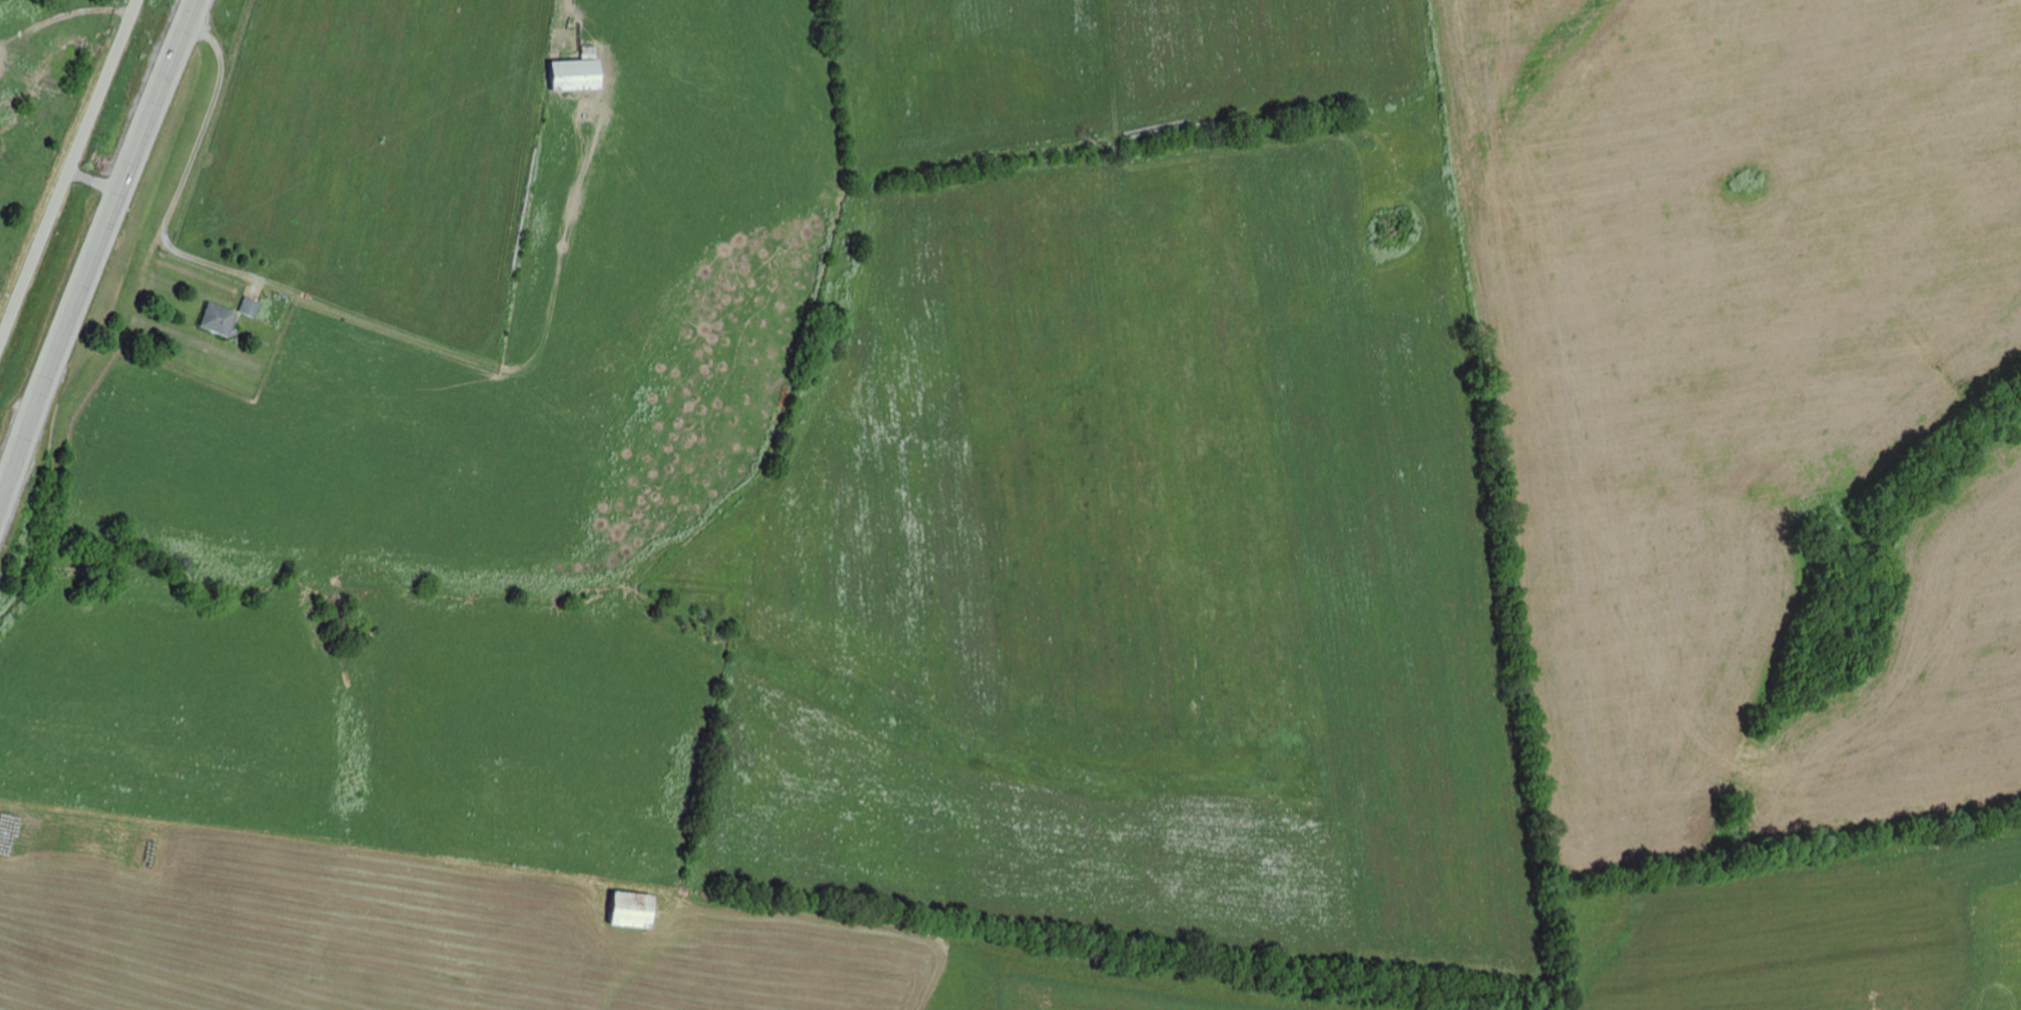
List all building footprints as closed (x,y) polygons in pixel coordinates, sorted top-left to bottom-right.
[(605,91),(605,60),(600,60),(599,47),(584,47),(585,62),(555,62),(555,93),(605,91)] [(241,313),(257,319),(263,303),(246,298),(241,313)] [(201,328),(233,339),(242,314),(210,303),(201,328)] [(618,891),(615,926),(657,929),(659,894),(618,891)]
